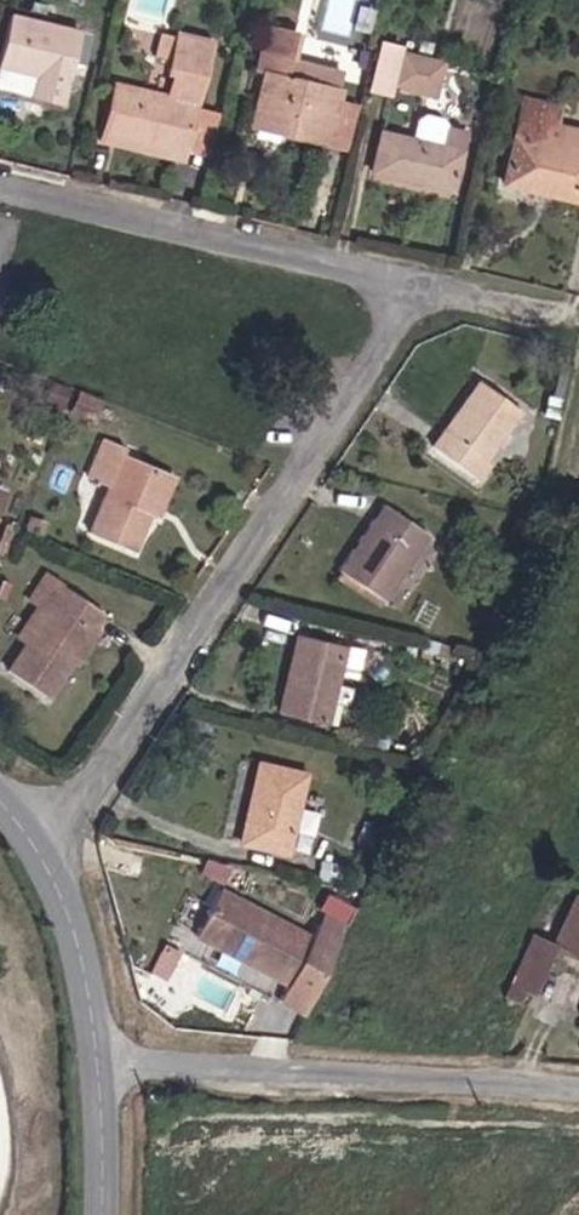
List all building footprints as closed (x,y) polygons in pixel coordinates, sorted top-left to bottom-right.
[(77,31),(12,16),(0,68),(0,69),(35,77),(30,97),(61,103),(77,31)] [(335,103),(339,91),(336,91),(283,78),(288,59),(294,32),(263,25),(252,71),(262,73),(250,127),(326,144),(335,103)] [(167,60),(173,36),(158,33),(153,57),(167,60)] [(185,152),(195,109),(210,45),(173,36),(164,74),(173,77),(168,96),(111,83),(99,133),(185,152)] [(433,97),(440,63),(398,53),(390,87),(433,97)] [(341,71),(288,59),(283,78),(336,91),(341,71)] [(549,145),(553,126),(557,108),(522,99),(500,183),(578,202),(578,152),(549,145)] [(344,149),(354,108),(335,103),(326,144),(344,149)] [(207,157),(217,114),(195,109),(185,152),(207,157)] [(450,192),(465,131),(443,126),(439,145),(379,132),(369,173),(450,192)] [(553,126),(549,145),(578,152),(578,132),(553,126)] [(185,152),(99,133),(96,144),(182,164),(185,152)] [(484,461),(520,412),(475,381),(429,445),(478,481),(490,465),(484,461)] [(93,420),(101,401),(78,392),(70,415),(83,420),(84,417),(93,420)] [(555,418),(559,402),(549,398),(544,414),(555,418)] [(157,519),(174,477),(122,455),(124,450),(101,440),(86,477),(106,485),(87,531),(134,551),(149,515),(157,519)] [(383,599),(426,538),(381,507),(339,569),(383,599)] [(13,531),(5,528),(0,539),(0,563),(13,531)] [(383,599),(339,569),(333,577),(378,607),(383,599)] [(46,697),(101,614),(95,610),(44,577),(29,599),(36,604),(47,611),(25,643),(7,671),(46,697)] [(25,643),(47,611),(36,604),(14,636),(25,643)] [(327,724),(344,646),(295,636),(277,713),(327,724)] [(285,854),(303,775),(256,764),(237,843),(285,854)] [(312,851),(321,810),(303,806),(293,846),(312,851)] [(369,850),(374,832),(362,828),(356,845),(369,850)] [(339,884),(343,865),(320,861),(317,880),(339,884)] [(286,986),(311,939),(218,891),(198,930),(273,968),(268,976),(286,986)] [(574,896),(550,942),(529,933),(501,996),(515,1004),(521,991),(531,995),(553,949),(578,960),(578,899),(574,896)] [(273,968),(198,930),(194,938),(268,976),(273,968)]
